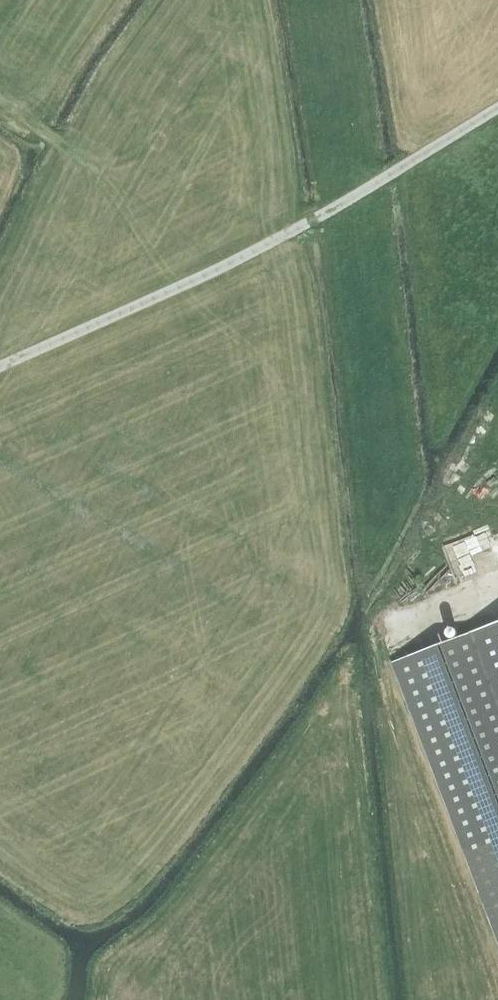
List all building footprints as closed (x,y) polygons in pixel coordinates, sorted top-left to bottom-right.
[(497,940),(497,622),(392,663),(497,940)]
